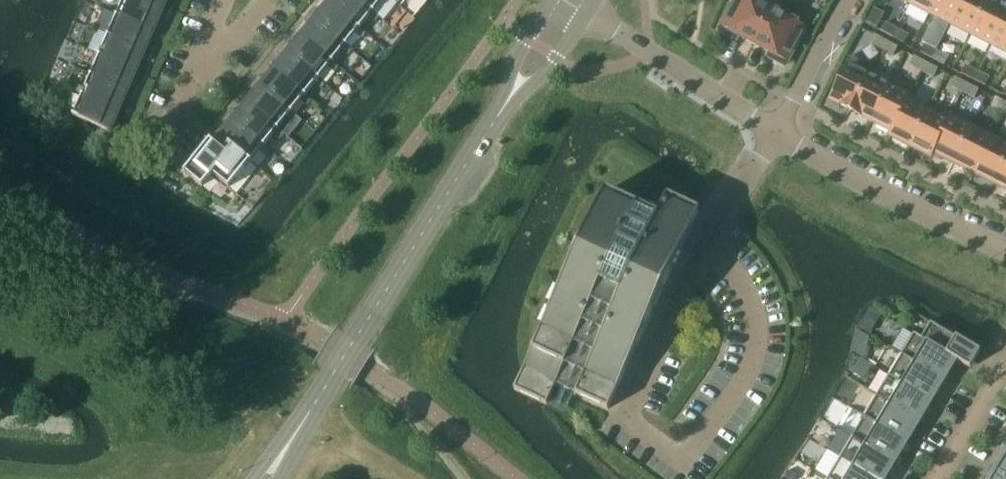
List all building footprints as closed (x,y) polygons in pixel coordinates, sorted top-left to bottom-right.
[(169,15),(134,0),(123,0),(119,10),(111,7),(111,6),(108,12),(116,15),(116,16),(153,32),(159,19),(165,22),(166,22),(169,15)] [(167,0),(134,0),(169,15),(172,8),(171,7),(171,8),(165,5),(167,0)] [(374,12),(359,0),(331,0),(329,2),(360,29),(361,28),(360,28),(369,17),(376,22),(376,23),(380,18),(373,12),(374,12)] [(374,12),(374,11),(383,0),(359,0),(374,12)] [(778,0),(735,0),(719,31),(733,38),(735,35),(754,45),(778,0)] [(754,45),(772,55),(770,58),(785,66),(806,27),(794,21),(796,17),(776,6),(779,0),(778,0),(754,45)] [(937,0),(911,0),(910,3),(930,13),(937,0)] [(963,0),(937,0),(930,13),(951,24),(963,0)] [(988,0),(963,0),(951,24),(971,34),(988,0)] [(1005,15),(1005,7),(992,0),(988,0),(971,34),(992,45),(1005,15)] [(360,29),(329,2),(320,14),(314,9),(315,9),(314,8),(309,15),(346,45),(347,45),(346,44),(355,33),(362,39),(366,35),(360,29)] [(346,46),(346,45),(309,15),(304,21),(304,22),(305,21),(310,26),(301,37),(333,62),(333,61),(342,50),(349,56),(348,56),(349,56),(353,51),(346,46)] [(992,45),(1005,52),(1005,15),(992,45)] [(148,44),(153,32),(116,16),(115,16),(116,17),(110,30),(102,27),(103,26),(102,26),(100,32),(107,35),(152,55),(155,47),(154,47),(148,44)] [(950,24),(943,21),(942,24),(934,21),(923,44),(937,51),(950,24)] [(892,38),(896,30),(884,23),(880,31),(892,38)] [(896,30),(892,38),(903,44),(908,36),(896,30)] [(148,62),(152,55),(107,35),(107,36),(108,36),(102,50),(94,46),(94,45),(91,51),(99,55),(98,55),(136,71),(141,59),(148,61),(148,62)] [(881,50),(886,41),(874,35),(869,43),(881,50)] [(332,63),(333,62),(301,37),(292,47),(287,43),(287,42),(281,48),(319,79),(320,78),(319,78),(328,67),(335,72),(335,73),(339,68),(332,63)] [(886,41),(881,50),(892,56),(897,48),(886,41)] [(932,60),(937,51),(925,45),(920,54),(932,60)] [(319,79),(281,48),(276,54),(277,55),(283,59),(274,70),(306,96),(306,95),(315,84),(321,89),(321,90),(325,85),(319,79)] [(937,51),(932,60),(944,66),(948,57),(937,51)] [(130,84),(136,71),(98,55),(98,56),(99,56),(93,70),(85,66),(85,65),(82,71),(90,75),(134,94),(138,87),(137,87),(130,84)] [(923,73),(928,65),(914,57),(909,65),(923,73)] [(850,110),(868,75),(847,64),(829,99),(850,110)] [(928,65),(923,73),(933,78),(937,70),(928,65)] [(974,81),(978,73),(965,66),(961,74),(974,81)] [(305,96),(306,96),(274,70),(265,81),(260,76),(259,75),(254,82),(292,112),(292,111),(301,100),(308,106),(307,106),(308,107),(312,102),(305,96)] [(978,73),(974,81),(985,86),(989,78),(978,73)] [(131,102),(134,94),(90,75),(90,76),(85,90),(76,86),(77,85),(76,85),(74,91),(82,94),(81,95),(119,111),(124,98),(131,101),(130,101),(131,102)] [(871,120),(889,85),(868,75),(850,110),(871,120)] [(960,92),(964,83),(954,78),(950,87),(960,92)] [(291,113),(292,112),(254,82),(249,88),(250,89),(250,88),(255,93),(247,103),(278,129),(279,129),(278,128),(287,117),(294,123),(298,118),(291,113)] [(964,83),(960,92),(974,98),(978,90),(964,83)] [(890,130),(908,100),(910,96),(889,85),(871,120),(890,130)] [(113,124),(119,111),(81,95),(81,96),(82,96),(76,109),(68,106),(68,105),(65,111),(73,114),(72,115),(117,135),(121,127),(120,126),(120,127),(113,124)] [(1005,106),(1005,103),(995,98),(992,107),(1003,112),(1005,106)] [(910,146),(928,110),(908,100),(890,130),(888,135),(910,146)] [(278,130),(278,129),(247,103),(238,114),(232,110),(233,109),(232,109),(227,115),(265,146),(265,145),(274,134),(280,139),(280,140),(281,140),(285,135),(278,130)] [(933,152),(947,120),(928,110),(910,146),(931,156),(933,152)] [(264,146),(265,146),(227,115),(222,121),(223,122),(228,126),(220,136),(219,136),(251,163),(251,162),(260,151),(267,156),(267,157),(271,152),(264,146)] [(954,162),(971,126),(950,116),(947,120),(933,152),(954,162)] [(974,173),(991,137),(971,126),(954,162),(974,173)] [(251,163),(219,136),(218,137),(219,137),(214,144),(213,145),(227,156),(220,165),(212,175),(228,188),(229,189),(245,169),(250,163),(251,163)] [(1005,160),(1005,144),(991,137),(974,173),(995,183),(1005,160)] [(212,175),(220,165),(227,156),(213,145),(214,144),(206,138),(205,139),(191,157),(191,156),(190,157),(194,161),(184,173),(185,174),(186,174),(201,187),(202,188),(212,175)] [(995,183),(1005,189),(1005,160),(995,183)] [(636,211),(638,207),(606,192),(514,390),(546,405),(555,385),(608,410),(699,212),(667,197),(656,220),(636,211)] [(864,319),(860,326),(869,332),(873,325),(864,319)] [(955,360),(964,365),(970,369),(980,352),(930,322),(921,338),(955,359),(955,360)] [(856,330),(854,339),(867,347),(869,337),(856,330)] [(921,338),(913,333),(901,354),(943,380),(948,370),(955,360),(955,359),(921,338)] [(931,400),(943,380),(901,354),(888,375),(931,400)] [(918,421),(931,400),(888,375),(876,396),(918,421)] [(906,441),(918,421),(876,396),(864,416),(906,441)] [(894,462),(906,441),(864,416),(851,437),(894,462)] [(894,462),(851,437),(839,457),(875,478),(884,478),(894,462)] [(997,468),(1005,473),(1005,453),(997,468)] [(839,457),(827,478),(828,478),(875,478),(839,457)] [(997,468),(991,478),(1005,478),(1005,473),(997,468)]
